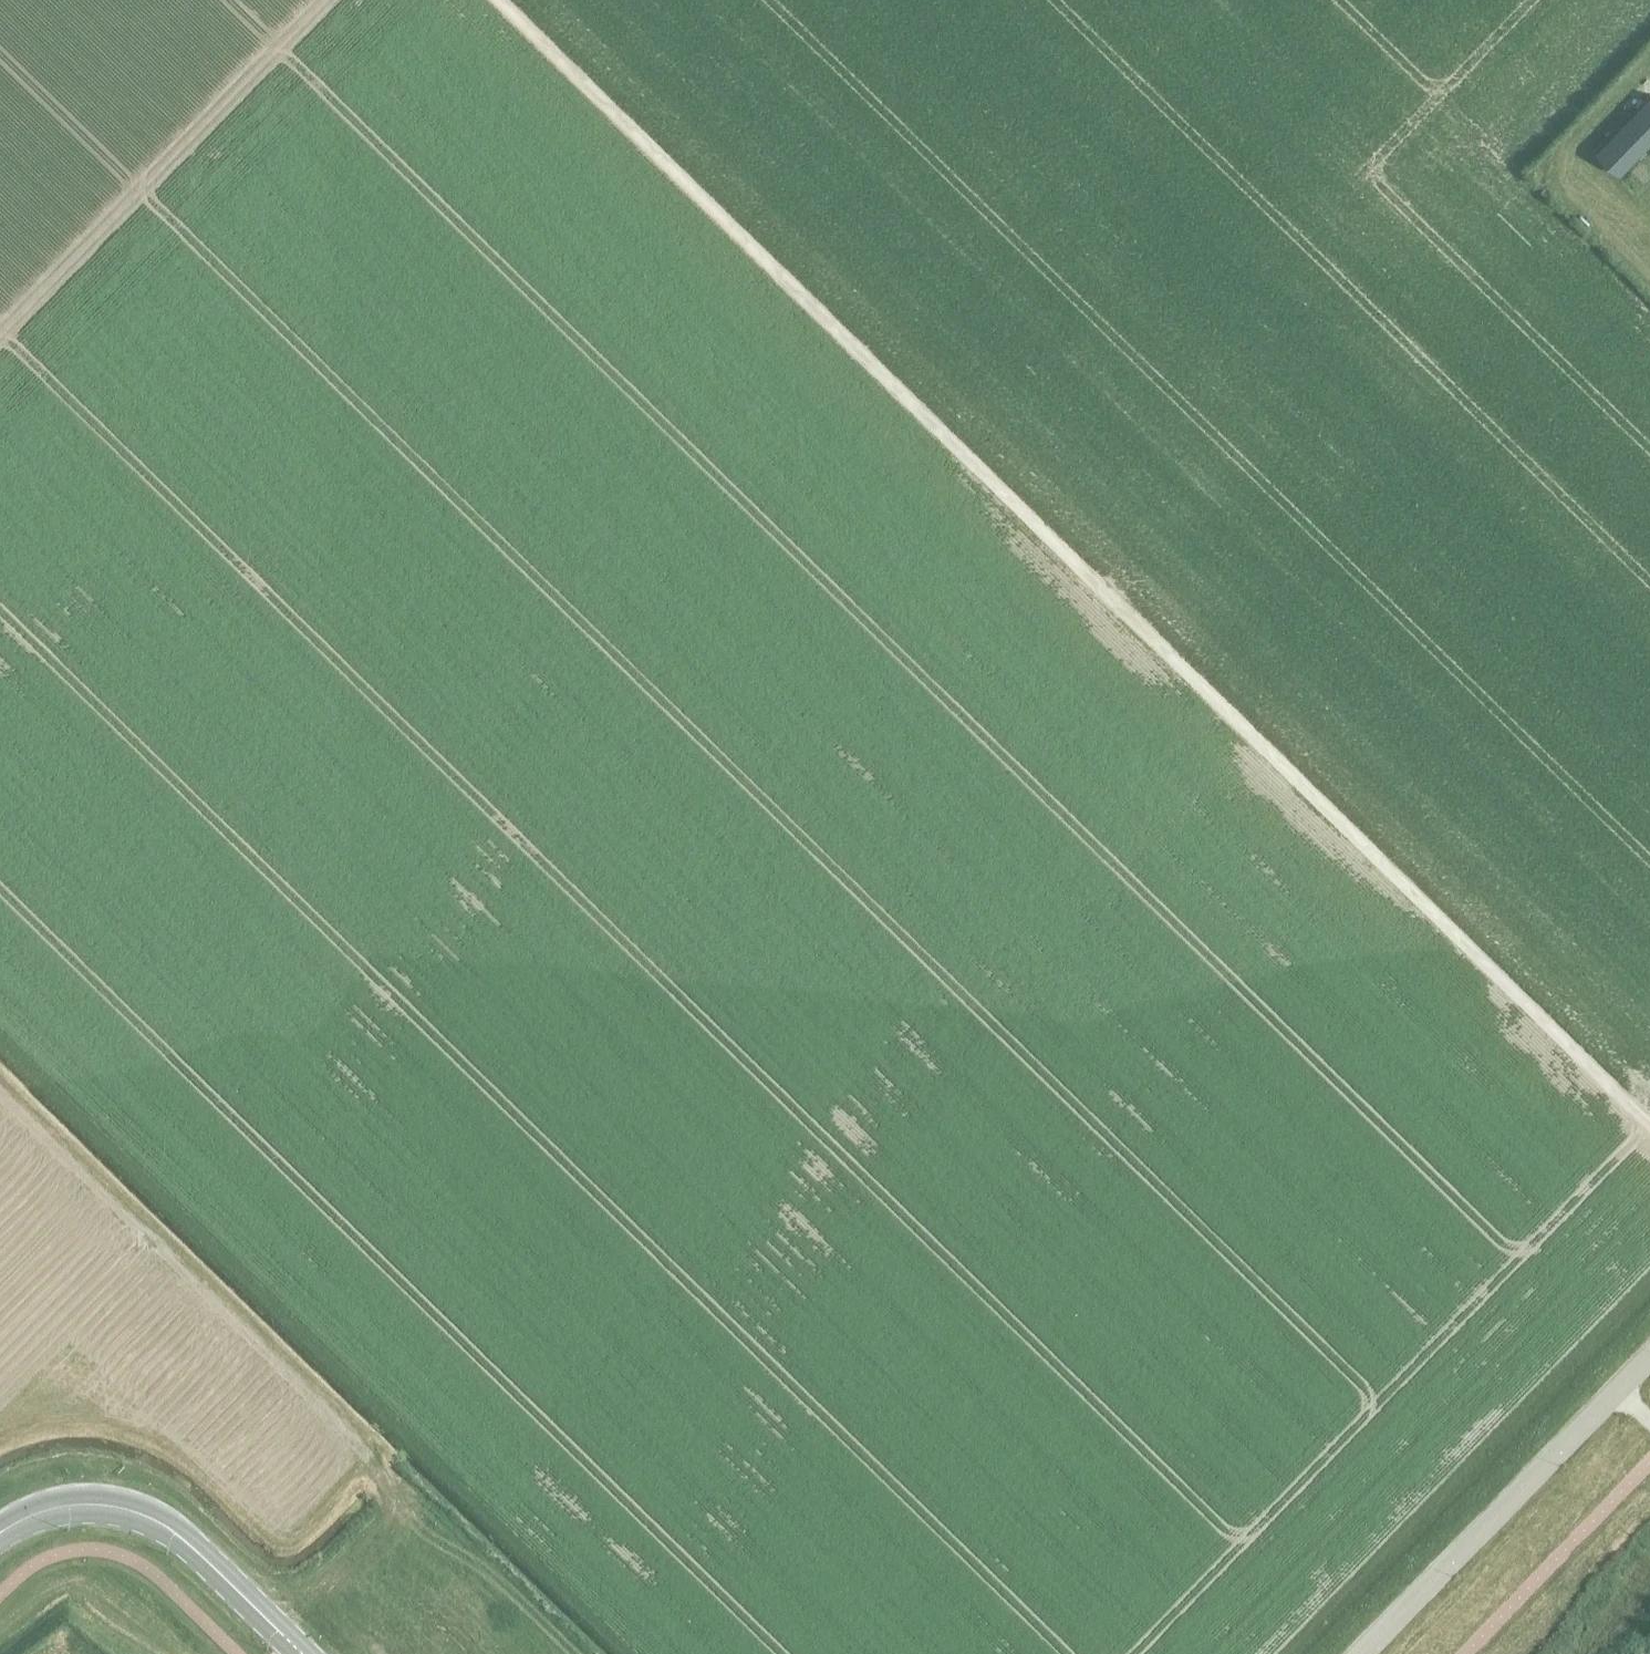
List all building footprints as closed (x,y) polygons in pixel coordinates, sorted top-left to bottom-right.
[(1596,151),(1619,173),(1649,142),(1649,97),(1596,151)]
